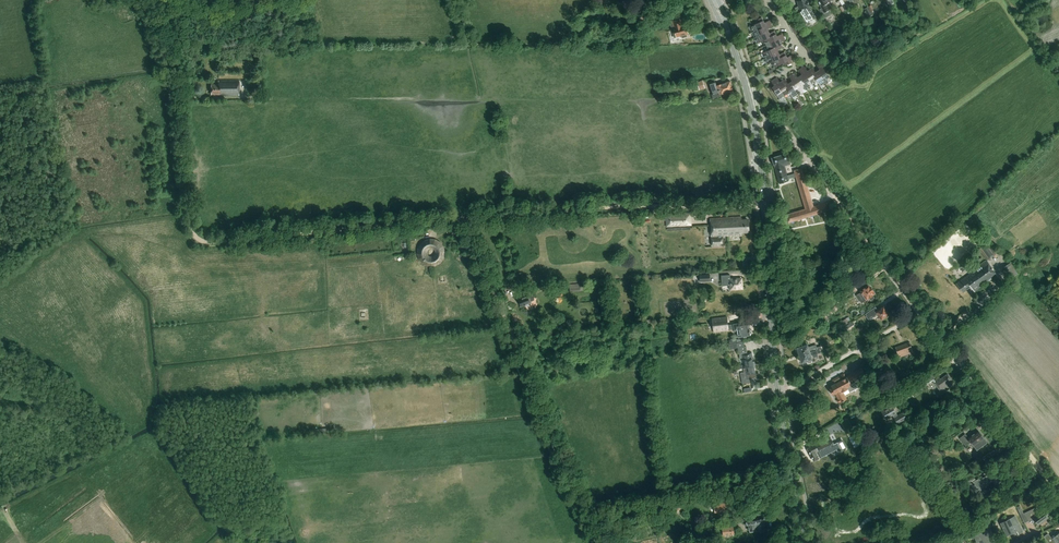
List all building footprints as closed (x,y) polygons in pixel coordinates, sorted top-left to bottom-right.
[(805,23),(816,17),(809,7),(808,0),(803,0),(797,1),(799,10),(797,11),(805,23)] [(829,3),(827,0),(817,0),(822,8),(820,9),(825,18),(831,15),(826,5),(829,3)] [(750,25),(749,27),(750,30),(751,30),(752,32),(771,23),(770,21),(764,23),(762,18),(756,20),(757,23),(751,26),(751,25),(750,25)] [(682,26),(681,19),(673,21),(677,38),(682,37),(683,38),(687,37),(687,35),(689,34),(687,25),(682,26)] [(768,29),(773,27),(771,23),(752,32),(755,37),(768,31),(768,29)] [(770,33),(768,31),(755,37),(758,43),(763,41),(776,34),(775,31),(770,33)] [(763,41),(765,46),(784,37),(782,34),(777,36),(776,34),(763,41)] [(765,46),(767,51),(768,51),(781,45),(780,43),(785,40),(784,37),(765,46)] [(781,45),(768,51),(767,51),(762,53),(765,59),(779,52),(778,50),(783,48),(781,45)] [(779,52),(765,59),(768,64),(773,62),(786,56),(785,52),(780,54),(779,52)] [(787,57),(786,56),(773,62),(775,67),(785,62),(787,65),(793,63),(791,59),(794,58),(792,55),(787,57)] [(820,70),(819,70),(827,83),(831,80),(820,63),(817,65),(820,70)] [(814,85),(819,81),(811,69),(808,71),(805,66),(803,68),(814,85)] [(809,88),(814,85),(803,68),(799,70),(802,75),(801,75),(809,88)] [(813,68),(811,69),(819,81),(822,86),(827,83),(819,70),(816,72),(813,68)] [(795,73),(793,74),(804,91),(809,88),(801,75),(798,77),(795,73)] [(792,81),(791,82),(799,94),(804,91),(793,74),(789,76),(792,81)] [(791,93),(783,81),(780,82),(777,78),(774,79),(786,97),(791,93)] [(780,100),(786,97),(774,79),(771,81),(774,86),(772,88),(780,100)] [(794,98),(799,94),(791,82),(788,84),(785,79),(783,81),(791,93),(794,98)] [(705,88),(702,80),(697,82),(699,90),(705,88)] [(211,85),(211,95),(218,95),(218,96),(239,97),(239,81),(218,81),(218,85),(211,85)] [(716,86),(715,83),(709,85),(712,94),(711,95),(712,99),(720,96),(720,95),(726,93),(727,95),(733,93),(732,91),(733,90),(730,81),(716,86)] [(790,161),(788,153),(772,158),(780,184),(789,181),(788,179),(796,177),(805,209),(785,215),(788,223),(829,211),(826,203),(814,206),(802,168),(794,171),(795,174),(787,176),(784,166),(790,164),(789,161),(790,161)] [(667,215),(668,225),(691,224),(690,213),(667,215)] [(728,236),(742,236),(742,232),(749,232),(748,220),(742,220),(741,216),(727,217),(728,236)] [(727,217),(711,218),(712,246),(723,246),(723,237),(728,236),(727,217)] [(431,266),(434,266),(437,264),(440,262),(442,260),(444,257),(444,253),(444,250),(443,247),(441,244),(438,242),(435,240),(432,240),(428,240),(425,241),(422,243),(420,246),(419,249),(418,252),(418,256),(419,259),(421,262),(424,264),(427,265),(431,266)] [(996,254),(987,242),(978,249),(987,261),(996,254)] [(970,274),(956,284),(963,293),(971,287),(975,292),(997,275),(987,261),(970,273),(970,274)] [(1018,274),(1010,263),(1003,268),(1010,279),(1018,274)] [(731,280),(730,275),(722,276),(722,286),(731,285),(731,289),(742,288),(741,279),(731,280)] [(580,283),(570,283),(571,292),(581,291),(580,283)] [(861,292),(856,296),(862,303),(866,300),(869,298),(871,300),(874,298),(872,296),(875,294),(869,285),(860,291),(861,292)] [(526,296),(518,299),(521,307),(532,303),(531,301),(534,300),(535,299),(534,298),(535,297),(531,289),(524,292),(526,296)] [(834,304),(819,317),(825,324),(829,321),(827,318),(838,308),(834,304)] [(874,308),(869,313),(871,316),(872,315),(874,317),(878,314),(882,319),(889,314),(883,306),(877,311),(874,308)] [(735,332),(738,331),(739,337),(750,335),(750,334),(752,332),(751,331),(749,329),(748,322),(733,324),(728,325),(727,317),(712,319),(714,332),(729,331),(729,330),(734,329),(735,332)] [(848,317),(842,321),(844,325),(848,323),(847,322),(850,320),(848,317)] [(797,348),(799,355),(820,349),(828,347),(829,346),(827,341),(820,344),(821,346),(817,347),(816,345),(808,347),(807,345),(806,345),(806,343),(801,344),(801,347),(797,348)] [(743,358),(745,368),(749,368),(754,367),(756,367),(754,361),(753,361),(752,353),(747,354),(747,352),(746,346),(745,347),(743,342),(729,345),(730,350),(738,348),(740,359),(743,358)] [(910,342),(895,347),(899,357),(913,352),(910,342)] [(821,353),(820,349),(799,355),(802,363),(807,361),(808,364),(812,362),(811,360),(812,360),(811,356),(821,353)] [(749,368),(745,368),(744,369),(744,373),(741,373),(743,384),(750,382),(749,379),(756,377),(754,367),(749,368)] [(918,375),(925,371),(922,367),(915,371),(918,375)] [(833,388),(830,390),(832,395),(835,393),(838,399),(838,401),(838,402),(841,403),(847,399),(843,392),(848,389),(850,393),(858,388),(855,383),(852,384),(851,382),(858,378),(855,372),(846,377),(844,374),(833,380),(835,384),(831,386),(833,388)] [(939,378),(935,381),(934,379),(934,378),(932,374),(919,380),(923,387),(933,381),(933,382),(933,383),(940,391),(953,381),(948,374),(940,379),(939,378)] [(735,386),(737,393),(744,392),(742,385),(735,386)] [(894,409),(892,410),(890,406),(881,412),(883,415),(885,414),(888,419),(893,416),(898,424),(907,418),(903,412),(898,416),(894,409)] [(844,420),(842,422),(849,436),(855,433),(849,422),(846,423),(844,420)] [(965,434),(960,438),(966,446),(971,442),(977,450),(987,442),(979,431),(969,439),(965,434)] [(838,443),(834,445),(830,437),(810,447),(811,449),(808,450),(814,462),(820,459),(819,459),(837,450),(838,452),(842,450),(838,443)] [(989,452),(982,458),(987,464),(994,459),(989,452)] [(969,481),(963,486),(967,490),(973,487),(975,491),(977,490),(980,495),(986,491),(983,486),(992,481),(995,486),(1002,482),(997,473),(995,475),(994,472),(980,480),(979,478),(976,480),(974,477),(971,480),(969,481)] [(734,500),(719,502),(720,504),(714,506),(715,514),(736,510),(734,500)] [(680,501),(670,503),(672,512),(682,509),(680,501)] [(1042,510),(1040,511),(1037,507),(1036,507),(1023,514),(1027,522),(1028,522),(1027,521),(1033,517),(1038,525),(1041,523),(1041,524),(1045,521),(1044,521),(1048,518),(1047,516),(1050,514),(1047,510),(1044,512),(1042,510)] [(982,517),(978,519),(980,522),(988,517),(987,515),(986,516),(983,510),(979,512),(982,517)] [(747,527),(749,526),(750,532),(759,530),(760,533),(766,532),(765,529),(764,520),(765,520),(763,513),(746,517),(748,524),(746,525),(747,527)] [(1015,516),(1001,523),(1007,536),(1011,534),(1010,532),(1016,529),(1018,534),(1023,532),(1015,516)] [(723,536),(726,536),(729,536),(729,535),(735,534),(734,527),(722,528),(723,536)] [(974,536),(977,542),(988,542),(989,542),(990,542),(995,542),(988,529),(974,536)] [(1055,534),(1051,537),(1048,533),(1044,536),(1049,542),(1048,542),(1056,542),(1058,541),(1058,533),(1056,535),(1055,534)]
